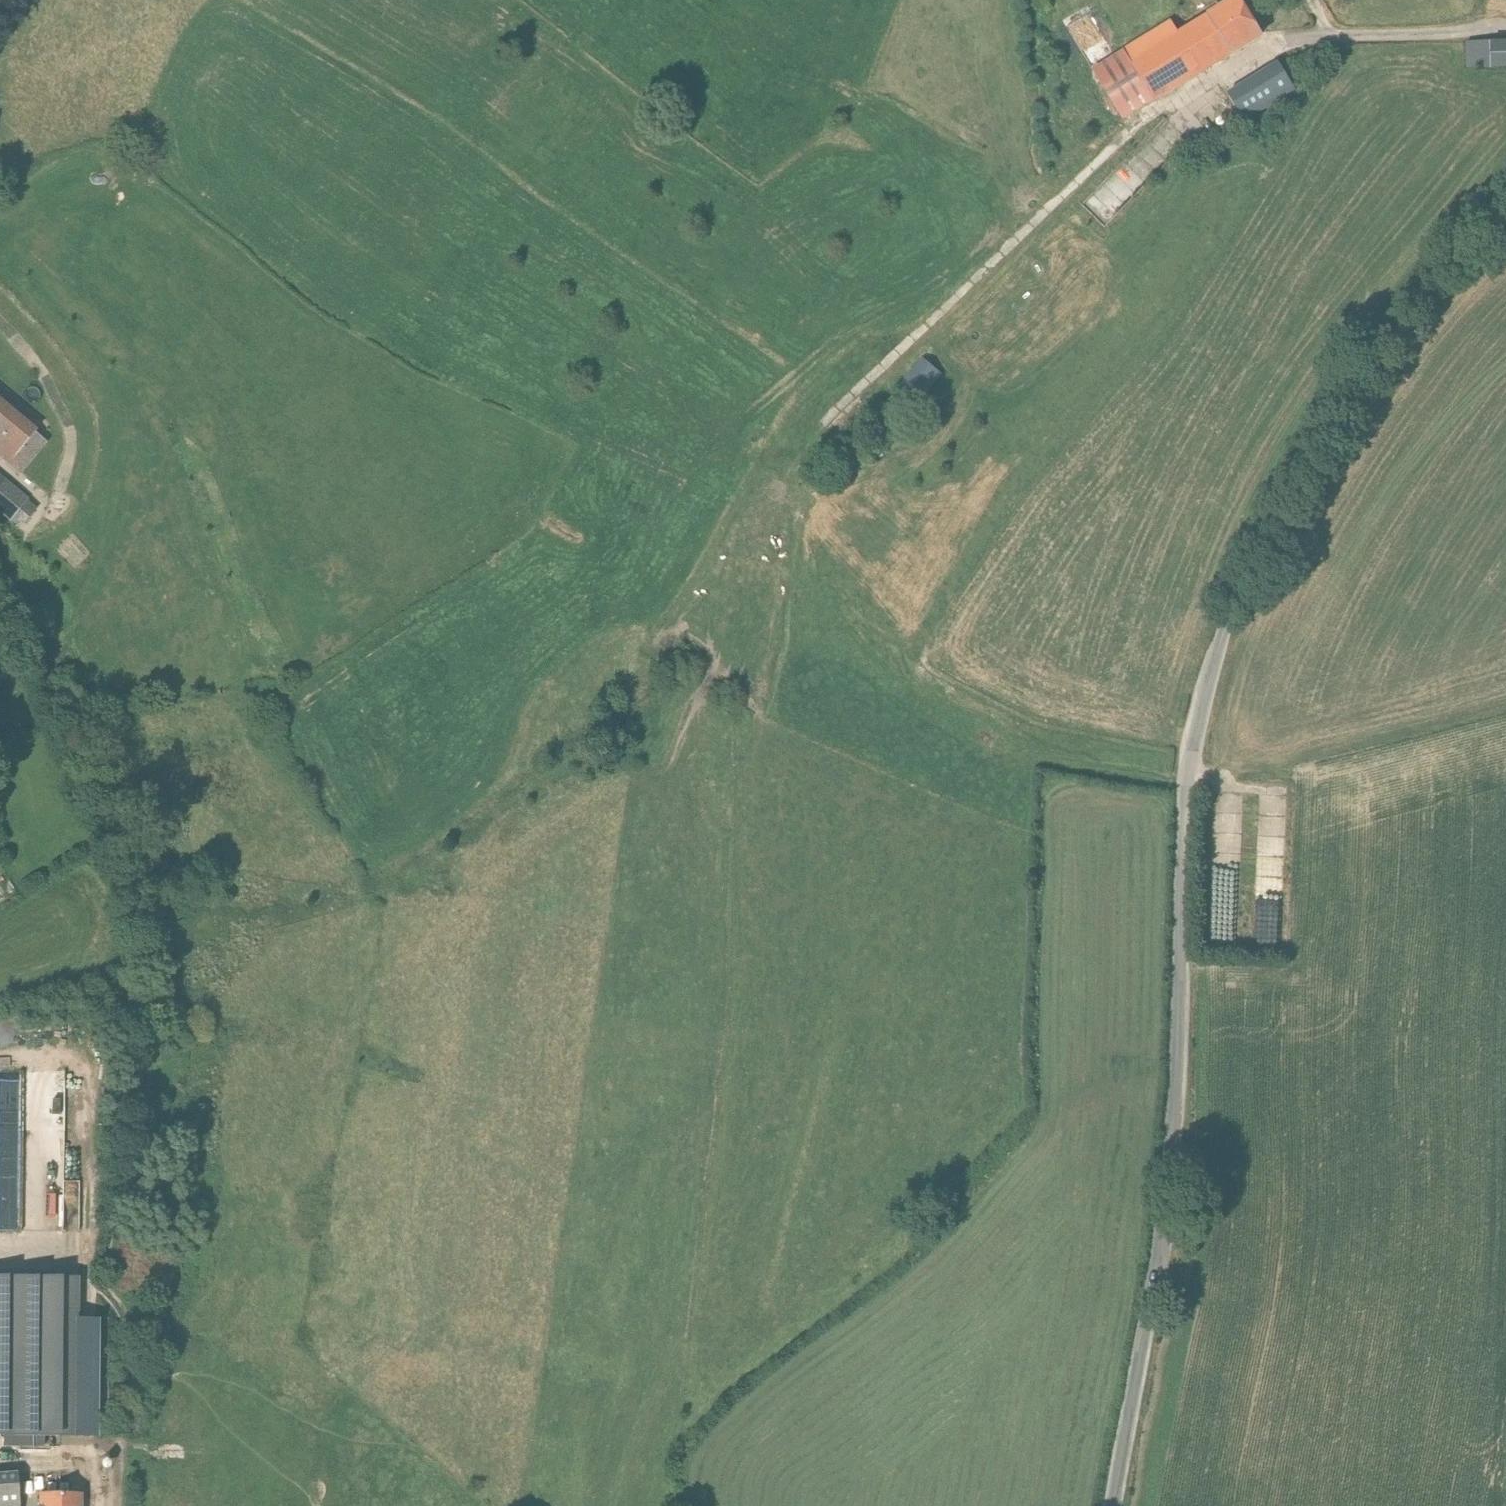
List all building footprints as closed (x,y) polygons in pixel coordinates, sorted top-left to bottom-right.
[(1245,45),(1262,35),(1241,0),(1234,0),(1209,15),(1233,53),(1245,45)] [(1154,101),(1233,53),(1209,15),(1180,33),(1171,19),(1122,50),(1154,101)] [(1467,42),(1467,62),(1467,68),(1491,68),(1491,69),(1505,69),(1505,41),(1467,42)] [(1124,120),(1154,101),(1122,50),(1092,69),(1124,120)] [(1279,61),(1228,92),(1246,121),(1296,89),(1279,61)] [(923,354),(903,387),(925,401),(946,367),(923,354)] [(0,404),(0,455),(9,462),(34,432),(0,404)] [(11,519),(26,500),(0,478),(0,510),(11,519)] [(4,641),(0,642),(0,669),(13,664),(4,641)] [(61,1279),(0,1279),(0,1435),(59,1435),(61,1279)] [(18,1472),(0,1474),(0,1505),(20,1505),(18,1472)] [(83,1493),(39,1492),(39,1505),(83,1505),(83,1493)]
